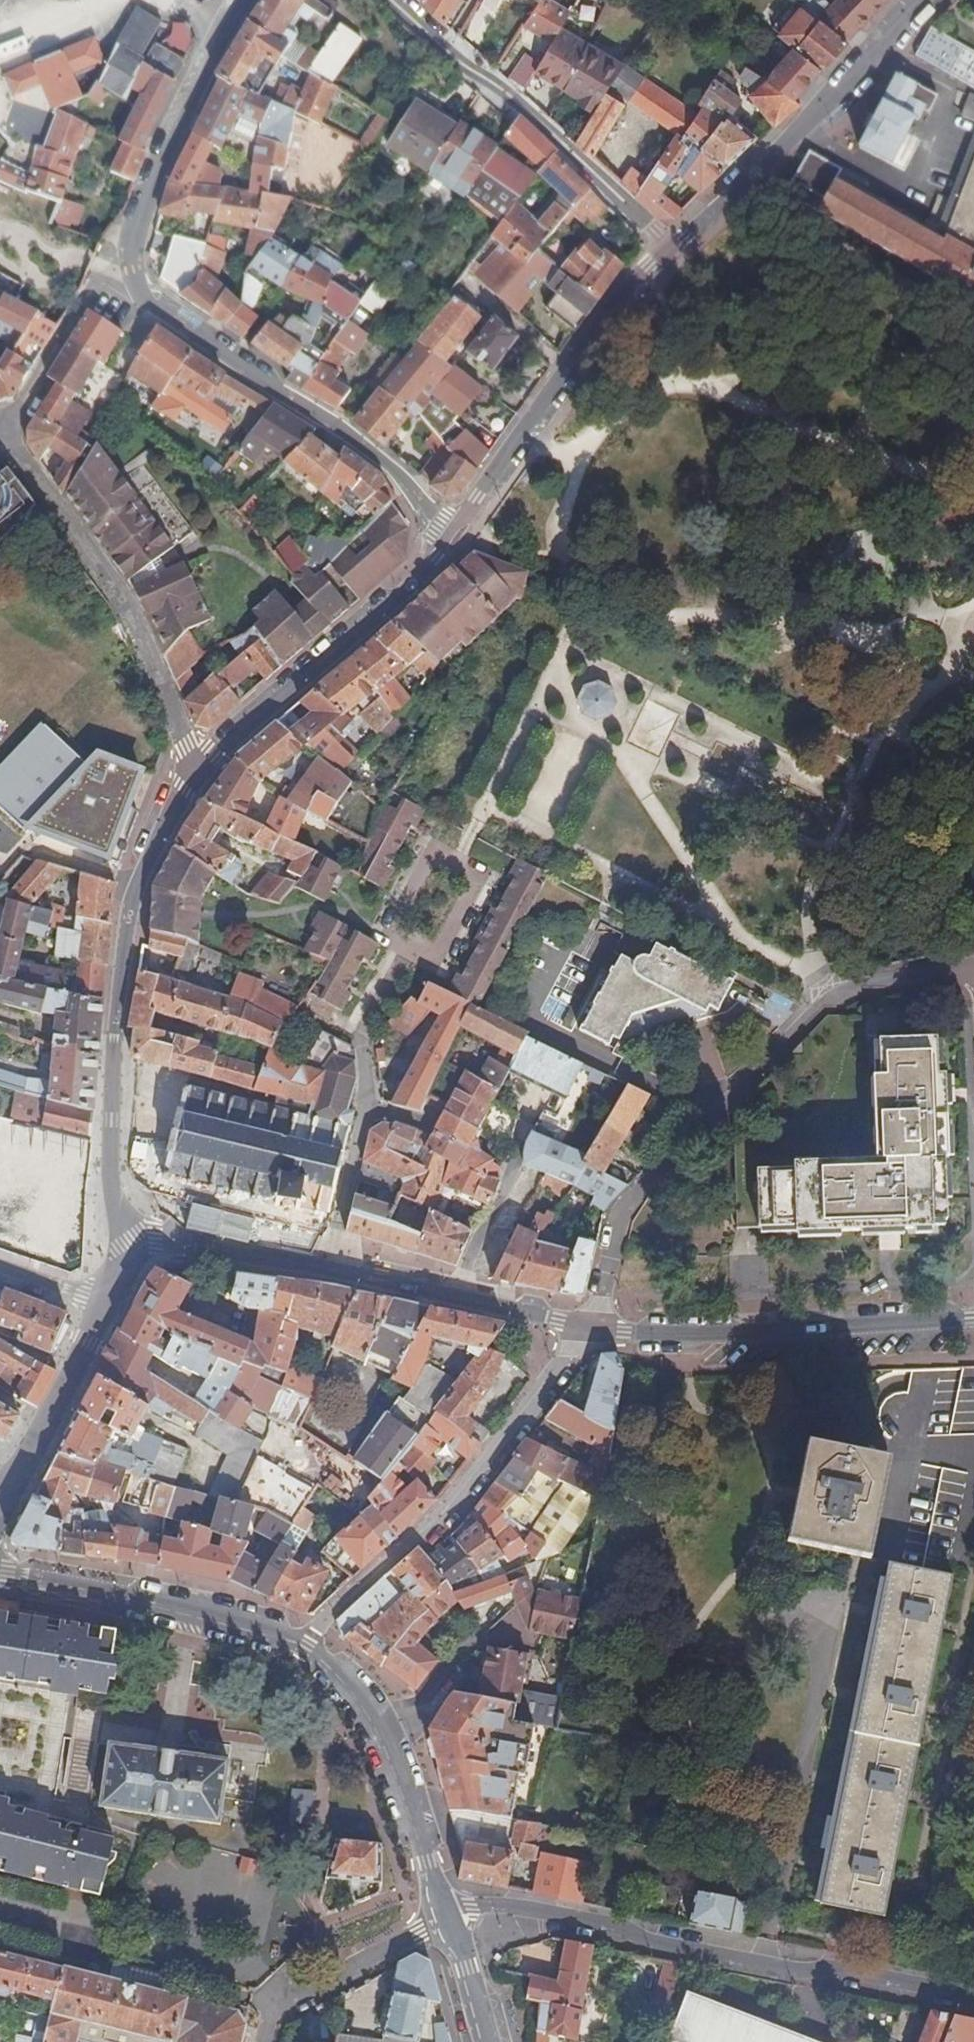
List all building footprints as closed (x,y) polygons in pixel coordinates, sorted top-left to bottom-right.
[(250,21),(289,45),(283,54),(284,55),(297,63),(308,46),(296,38),(298,35),(287,29),(298,12),(308,20),(315,10),(300,0),(264,0),(258,9),(250,21)] [(315,10),(326,18),(332,11),(330,9),(336,0),(300,0),(315,10)] [(446,21),(459,0),(423,0),(446,21)] [(525,25),(554,42),(562,27),(571,12),(552,0),(541,0),(525,25)] [(774,28),(779,32),(802,5),(796,0),(774,28)] [(819,0),(807,0),(802,5),(820,20),(831,9),(819,0)] [(820,20),(847,42),(887,0),(839,0),(820,20)] [(802,5),(779,32),(800,48),(799,49),(823,68),(847,42),(820,20),(802,5)] [(103,84),(109,88),(127,99),(133,85),(144,63),(140,60),(163,23),(138,9),(117,46),(119,48),(103,84)] [(287,29),(298,35),(308,20),(298,12),(287,29)] [(187,23),(175,20),(177,24),(178,28),(177,33),(174,38),(171,41),(166,43),(163,43),(188,57),(197,39),(194,38),(191,27),(192,25),(188,22),(187,23)] [(217,76),(222,79),(222,78),(250,93),(260,97),(284,55),(283,54),(289,45),(250,21),(236,45),(217,76)] [(540,64),(537,70),(566,89),(589,43),(562,27),(554,42),(540,64)] [(931,29),(915,57),(973,91),(973,54),(931,29)] [(308,46),(297,63),(315,73),(333,84),(339,74),(357,43),(340,31),(324,57),(308,46)] [(4,134),(20,140),(39,147),(45,149),(60,114),(15,98),(45,85),(55,110),(59,109),(82,99),(72,74),(103,61),(94,40),(64,53),(63,51),(36,62),(37,64),(0,80),(0,142),(4,134)] [(589,43),(566,89),(597,109),(608,92),(612,86),(627,66),(589,43)] [(156,45),(145,63),(176,82),(186,62),(156,45)] [(726,54),(731,57),(737,50),(730,47),(726,54)] [(769,82),(794,99),(806,86),(823,68),(799,49),(799,50),(797,48),(767,81),(769,82)] [(527,54),(508,79),(523,92),(537,70),(540,64),(527,54)] [(121,139),(126,141),(143,148),(157,120),(176,82),(145,63),(144,63),(133,85),(144,92),(121,139)] [(612,86),(632,100),(647,78),(628,64),(627,66),(612,86)] [(752,94),(772,122),(775,126),(800,104),(794,99),(769,82),(767,81),(748,67),(740,75),(755,91),(752,94)] [(700,101),(705,106),(722,121),(702,148),(726,166),(742,151),(757,137),(730,116),(743,100),(729,90),(737,78),(723,69),(700,101)] [(287,85),(279,104),(292,109),(312,119),(321,123),(338,87),(333,84),(315,73),(305,92),(292,86),(291,87),(287,85)] [(938,97),(896,76),(859,147),(892,164),(914,120),(917,122),(923,112),(929,115),(938,97)] [(195,131),(215,143),(222,149),(239,113),(264,124),(273,127),(268,139),(260,136),(256,162),(275,167),(275,168),(286,171),(294,126),(307,132),(312,119),(292,109),(279,104),(260,97),(250,93),(222,78),(222,79),(207,107),(195,131)] [(632,100),(648,111),(663,89),(647,78),(632,100)] [(90,92),(76,118),(86,123),(90,125),(109,88),(103,84),(100,82),(90,92)] [(61,110),(59,109),(55,110),(45,85),(15,98),(60,114),(61,110)] [(648,111),(679,133),(684,136),(699,114),(663,89),(648,111)] [(578,141),(595,155),(626,104),(608,92),(597,109),(578,141)] [(961,116),(973,121),(973,95),(970,93),(961,116)] [(389,143),(432,171),(438,161),(456,132),(441,123),(444,118),(416,101),(389,143)] [(649,177),(637,194),(661,216),(676,215),(683,208),(662,192),(694,146),(700,150),(683,175),(702,190),(726,166),(702,148),(722,121),(705,106),(699,114),(684,136),(679,133),(649,177)] [(33,169),(68,178),(70,174),(73,165),(77,167),(81,156),(77,153),(86,123),(76,118),(61,110),(60,114),(45,149),(39,147),(33,169)] [(466,116),(462,123),(484,138),(489,131),(466,116)] [(469,195),(504,225),(506,221),(519,204),(542,174),(557,156),(559,152),(541,135),(521,116),(514,124),(515,125),(507,137),(525,152),(517,162),(500,148),(475,186),(469,195)] [(961,116),(919,227),(943,241),(973,160),(973,121),(961,116)] [(456,132),(438,161),(475,186),(500,148),(484,138),(462,123),(456,132)] [(184,154),(172,182),(225,191),(225,190),(223,174),(205,164),(215,143),(195,131),(184,154)] [(110,143),(123,149),(126,141),(121,139),(113,136),(110,143)] [(6,147),(2,160),(32,176),(33,169),(39,147),(20,140),(15,151),(6,147)] [(112,172),(135,181),(138,174),(148,150),(143,148),(126,141),(123,149),(112,172)] [(943,241),(919,227),(849,188),(836,181),(842,171),(810,152),(787,193),(973,299),(973,160),(943,241)] [(506,221),(539,249),(557,229),(571,213),(591,190),(574,174),(557,156),(542,174),(567,199),(560,206),(558,204),(542,223),(535,218),(519,204),(506,221)] [(28,195),(29,191),(62,200),(64,201),(64,199),(68,178),(33,169),(32,176),(2,160),(0,164),(0,179),(28,195)] [(251,194),(270,196),(272,183),(275,168),(275,167),(256,162),(255,163),(251,194)] [(634,166),(624,181),(637,194),(649,177),(634,166)] [(52,223),(62,200),(29,191),(28,195),(0,179),(0,200),(52,223)] [(172,182),(162,214),(187,219),(188,216),(192,216),(194,210),(218,215),(225,191),(172,182)] [(270,196),(283,198),(285,185),(272,183),(270,196)] [(210,244),(208,250),(225,252),(229,225),(254,229),(247,259),(254,265),(271,241),(272,241),(293,200),(283,198),(270,196),(251,194),(225,190),(225,191),(218,215),(210,244)] [(591,190),(571,213),(590,231),(610,209),(591,190)] [(62,200),(52,223),(53,224),(70,231),(72,226),(81,230),(91,208),(64,199),(64,201),(62,200)] [(551,199),(535,218),(542,223),(558,204),(551,199)] [(499,295),(500,295),(539,249),(506,221),(504,225),(494,237),(515,254),(489,282),(490,288),(499,295)] [(557,229),(539,249),(555,263),(556,263),(571,276),(599,300),(613,281),(625,265),(607,249),(604,253),(591,242),(581,253),(557,229)] [(179,293),(209,313),(215,304),(206,295),(198,282),(202,269),(208,250),(210,244),(174,235),(162,279),(179,293)] [(253,266),(285,288),(303,260),(305,261),(314,249),(297,238),(290,251),(272,241),(271,241),(254,265),(253,266)] [(294,336),(305,344),(312,341),(325,306),(326,305),(325,303),(330,285),(333,278),(345,268),(315,248),(314,249),(305,261),(303,260),(285,288),(299,296),(311,300),(301,323),(294,336)] [(500,295),(517,311),(519,313),(544,279),(556,263),(555,263),(539,249),(500,295)] [(208,250),(202,269),(215,279),(225,252),(208,250)] [(577,331),(599,300),(571,276),(556,263),(544,279),(552,286),(550,289),(559,296),(558,297),(551,293),(542,305),(577,331)] [(215,304),(209,313),(215,318),(225,325),(242,305),(243,304),(229,290),(215,279),(202,269),(198,282),(206,295),(215,304)] [(242,305),(225,325),(244,338),(259,317),(250,311),(255,304),(264,285),(248,273),(247,275),(243,304),(242,305)] [(326,305),(325,306),(350,320),(359,307),(363,300),(330,285),(325,303),(326,305)] [(420,343),(422,344),(447,362),(483,319),(451,294),(448,297),(454,301),(420,343)] [(0,307),(0,320),(17,328),(12,336),(14,341),(8,351),(9,351),(13,354),(17,349),(22,341),(31,327),(39,314),(6,295),(0,307)] [(350,320),(349,322),(366,333),(375,320),(359,307),(350,320)] [(55,368),(50,377),(59,383),(77,394),(78,395),(98,361),(105,365),(122,334),(89,312),(55,368)] [(31,327),(50,339),(58,327),(44,318),(44,317),(39,314),(31,327)] [(494,373),(522,341),(496,318),(469,353),(494,373)] [(336,341),(349,350),(355,354),(368,335),(366,333),(349,322),(336,341)] [(265,353),(288,369),(302,348),(270,323),(252,344),(265,353)] [(31,327),(22,341),(42,353),(50,339),(31,327)] [(158,327),(142,353),(176,375),(171,381),(178,386),(181,381),(187,385),(211,402),(216,393),(245,409),(248,404),(255,392),(231,377),(193,353),(193,351),(158,327)] [(304,390),(339,409),(352,390),(337,382),(341,375),(338,373),(340,370),(336,367),(349,350),(336,341),(326,357),(321,364),(304,390)] [(287,380),(304,390),(321,364),(314,360),(319,353),(305,344),(302,348),(288,369),(290,370),(292,372),(287,380)] [(373,387),(382,392),(407,411),(421,392),(430,400),(456,369),(445,364),(447,362),(422,344),(406,362),(399,356),(384,372),(373,387)] [(0,366),(0,402),(14,398),(23,383),(14,378),(24,361),(27,356),(17,349),(13,354),(9,351),(0,366)] [(142,353),(132,370),(137,373),(139,379),(163,394),(164,392),(171,381),(176,375),(142,353)] [(314,360),(321,364),(326,357),(319,353),(314,360)] [(14,378),(23,383),(33,367),(24,361),(14,378)] [(419,415),(436,434),(456,457),(477,471),(490,453),(455,421),(482,387),(457,367),(456,369),(430,400),(419,415)] [(132,380),(126,392),(154,408),(156,405),(163,394),(139,379),(137,373),(132,370),(128,378),(132,380)] [(171,381),(164,392),(175,399),(187,385),(181,381),(178,386),(171,381)] [(39,415),(78,439),(84,428),(91,415),(72,402),(77,394),(59,383),(39,415)] [(358,422),(385,446),(411,413),(417,418),(419,415),(430,400),(421,392),(407,411),(382,392),(378,398),(370,391),(361,403),(369,408),(358,422)] [(156,405),(168,415),(176,420),(186,406),(175,399),(164,392),(163,394),(156,405)] [(248,404),(267,414),(276,404),(255,392),(248,404)] [(268,444),(290,457),(309,435),(311,436),(316,429),(303,420),(276,404),(267,414),(240,450),(253,462),(268,444)] [(30,446),(42,462),(51,449),(70,459),(56,481),(66,495),(93,449),(78,439),(39,415),(29,431),(30,446)] [(78,439),(93,449),(99,439),(100,438),(100,437),(84,428),(78,439)] [(456,457),(436,434),(427,446),(439,455),(422,476),(434,485),(456,457)] [(290,457),(285,462),(323,494),(340,459),(339,458),(322,445),(311,436),(309,435),(290,457)] [(99,539),(110,554),(145,501),(99,439),(93,449),(66,495),(99,539)] [(340,459),(323,494),(343,507),(356,494),(376,517),(391,502),(395,497),(386,481),(381,475),(344,448),(339,458),(340,459)] [(461,494),(477,471),(456,457),(434,485),(433,486),(438,490),(446,497),(461,494)] [(31,497),(10,469),(0,477),(0,506),(7,516),(31,497)] [(145,501),(110,554),(117,564),(133,585),(139,580),(172,538),(145,501)] [(352,541),(347,546),(355,555),(366,545),(369,549),(374,545),(393,567),(407,554),(407,552),(409,529),(391,502),(376,517),(352,541)] [(306,548),(305,550),(312,558),(307,563),(318,575),(347,546),(352,541),(334,537),(328,540),(311,531),(306,548)] [(277,552),(295,575),(307,563),(312,558),(305,550),(306,548),(295,536),(277,552)] [(139,580),(133,585),(139,593),(145,609),(188,566),(186,561),(185,562),(182,556),(164,565),(161,557),(177,545),(172,538),(139,580)] [(347,546),(318,575),(348,610),(353,606),(339,590),(348,582),(362,598),(382,580),(361,556),(369,549),(366,545),(355,555),(347,546)] [(388,572),(389,571),(393,567),(374,545),(369,549),(388,572)] [(361,556),(382,580),(391,573),(389,571),(388,572),(369,549),(361,556)] [(410,606),(394,620),(438,663),(458,640),(463,645),(515,597),(519,598),(529,572),(470,549),(448,570),(410,606)] [(393,567),(395,569),(406,559),(407,554),(393,567)] [(261,623),(254,629),(282,667),(315,639),(348,610),(318,575),(307,563),(295,575),(294,584),(307,598),(288,617),(270,597),(253,612),(261,623)] [(188,566),(145,609),(150,622),(167,658),(191,632),(193,635),(212,620),(188,566)] [(434,669),(438,664),(394,620),(372,641),(354,656),(377,688),(382,695),(396,714),(409,698),(394,678),(412,663),(421,672),(416,677),(422,683),(434,669)] [(218,674),(231,691),(238,685),(248,677),(258,668),(266,680),(282,667),(254,629),(244,635),(232,639),(242,654),(218,674)] [(191,632),(167,658),(196,726),(211,729),(225,717),(237,707),(240,704),(241,703),(231,691),(218,674),(193,695),(189,688),(192,686),(186,672),(189,669),(205,655),(205,654),(205,653),(193,635),(191,632)] [(337,744),(353,757),(373,736),(343,714),(377,688),(354,656),(335,672),(314,689),(343,713),(329,723),(344,737),(337,744)] [(583,686),(578,699),(581,714),(596,722),(609,716),(616,702),(612,689),(598,680),(583,686)] [(231,691),(241,703),(247,698),(238,685),(231,691)] [(323,758),(340,772),(354,758),(353,757),(337,744),(344,737),(329,723),(343,713),(314,689),(301,700),(313,712),(301,721),(290,710),(278,721),(304,744),(305,742),(323,758)] [(396,714),(382,695),(361,712),(378,732),(396,714)] [(238,755),(260,780),(304,744),(278,721),(258,738),(238,755)] [(0,764),(0,782),(2,778),(9,769),(13,764),(17,760),(23,754),(30,748),(40,741),(48,737),(55,734),(42,722),(0,764)] [(146,775),(100,757),(90,768),(55,734),(48,737),(40,741),(30,748),(23,754),(17,760),(13,764),(9,769),(2,778),(0,782),(0,808),(26,833),(36,824),(43,831),(36,838),(119,863),(146,775)] [(205,798),(242,816),(260,780),(238,755),(223,775),(205,798)] [(337,801),(344,793),(352,782),(340,772),(323,758),(302,786),(299,785),(295,792),(287,787),(281,796),(307,809),(314,800),(313,798),(319,792),(337,801)] [(352,782),(344,793),(356,802),(364,793),(352,782)] [(307,809),(307,810),(326,820),(326,819),(334,807),(337,801),(319,792),(313,798),(314,800),(307,809)] [(294,840),(302,823),(307,810),(307,809),(281,796),(266,827),(294,840)] [(272,873),(253,894),(277,901),(279,901),(294,884),(307,867),(315,850),(294,840),(266,827),(242,816),(205,798),(192,816),(187,824),(175,846),(216,872),(232,882),(242,867),(234,862),(236,857),(212,843),(220,828),(233,836),(266,850),(293,861),(284,878),(277,876),(272,873)] [(369,841),(360,873),(383,885),(394,863),(390,860),(393,854),(405,830),(409,822),(415,825),(423,808),(404,798),(399,808),(387,802),(373,829),(369,841)] [(317,830),(302,823),(294,840),(315,850),(330,858),(339,839),(318,828),(317,830)] [(199,945),(201,918),(193,914),(199,902),(216,872),(175,846),(166,862),(154,886),(152,930),(187,940),(199,945)] [(307,867),(294,884),(319,896),(325,885),(328,880),(334,882),(343,864),(330,858),(315,850),(307,867)] [(3,882),(23,858),(0,851),(0,881),(3,882)] [(518,857),(508,877),(513,879),(510,885),(502,902),(497,911),(492,908),(475,943),(479,945),(477,950),(467,970),(463,976),(458,974),(448,993),(472,1004),(479,1007),(548,876),(550,873),(543,870),(518,857)] [(46,892),(49,888),(66,868),(41,859),(7,898),(7,899),(10,900),(33,907),(53,913),(50,926),(85,934),(88,918),(113,924),(114,908),(116,893),(117,884),(83,873),(81,894),(78,917),(66,915),(67,908),(55,903),(53,896),(46,892)] [(66,868),(49,888),(81,894),(83,873),(66,868)] [(0,943),(0,978),(78,995),(80,975),(20,962),(27,933),(33,907),(10,900),(0,943)] [(193,914),(201,918),(202,903),(199,902),(193,914)] [(33,907),(27,933),(46,939),(48,933),(50,926),(53,913),(33,907)] [(312,935),(304,951),(327,960),(331,954),(346,962),(357,942),(372,950),(376,942),(363,935),(318,911),(308,930),(313,933),(312,935)] [(50,926),(48,933),(60,934),(58,958),(82,961),(82,960),(106,964),(108,964),(111,937),(113,924),(88,918),(85,934),(50,926)] [(650,954),(656,941),(658,939),(627,923),(614,948),(621,953),(634,959),(637,956),(640,954),(643,953),(647,953),(650,954)] [(174,961),(178,963),(187,940),(152,930),(149,945),(148,947),(175,955),(174,961)] [(670,948),(656,941),(650,954),(647,953),(643,953),(640,954),(637,956),(634,959),(621,953),(614,966),(612,965),(610,970),(611,971),(600,991),(599,991),(593,1002),(594,1003),(584,1024),(582,1023),(580,1028),(609,1043),(614,1034),(620,1037),(706,1010),(707,1011),(710,1005),(718,1009),(735,979),(729,976),(729,977),(708,966),(697,960),(697,961),(675,950),(676,949),(671,946),(670,948)] [(309,992),(301,1003),(327,1016),(332,1007),(339,1010),(343,1002),(349,992),(344,989),(361,958),(366,961),(369,956),(372,950),(357,942),(346,962),(331,954),(327,960),(328,961),(324,970),(309,992)] [(82,961),(80,975),(78,995),(105,1000),(105,972),(106,964),(82,960),(82,961)] [(230,997),(232,992),(227,990),(224,996),(195,987),(184,983),(188,969),(177,964),(172,979),(171,980),(179,983),(169,1014),(224,1030),(230,997)] [(171,980),(172,979),(138,969),(131,1014),(130,1026),(135,1028),(135,1025),(151,1028),(152,1027),(156,1010),(169,1014),(179,983),(171,980)] [(224,1030),(228,1031),(252,1039),(268,1045),(272,1047),(283,1021),(298,1007),(260,987),(262,983),(239,974),(232,992),(230,997),(224,1030)] [(41,1014),(42,1012),(57,1014),(53,1046),(56,1046),(100,1052),(102,1025),(105,1000),(78,995),(0,978),(0,1002),(41,1014)] [(442,1014),(427,1041),(393,1103),(422,1110),(428,1095),(436,1075),(461,1025),(472,1004),(448,993),(430,984),(429,983),(419,1001),(419,1002),(442,1014)] [(390,1022),(427,1041),(442,1014),(419,1002),(419,1001),(412,998),(390,1022)] [(461,1025),(517,1055),(526,1037),(529,1032),(479,1007),(472,1004),(461,1025)] [(22,1033),(18,1027),(0,1021),(0,1032),(1,1032),(20,1039),(22,1033)] [(133,1057),(138,1058),(138,1057),(169,1065),(178,1033),(152,1027),(151,1028),(135,1025),(135,1028),(134,1040),(133,1057)] [(302,1065),(309,1067),(325,1040),(347,1050),(350,1045),(348,1043),(322,1031),(302,1065)] [(29,1036),(22,1033),(20,1039),(29,1042),(29,1036)] [(199,1045),(201,1040),(178,1033),(169,1065),(211,1075),(217,1055),(218,1050),(221,1046),(213,1044),(211,1049),(199,1045)] [(517,1055),(510,1069),(567,1098),(584,1066),(526,1037),(517,1055)] [(797,1227),(797,1234),(879,1231),(891,1231),(935,1229),(935,1221),(950,1220),(947,1159),(950,1159),(946,1073),(939,1074),(938,1037),(880,1039),(880,1041),(866,1041),(871,1164),(738,1167),(740,1229),(758,1228),(797,1227)] [(0,1069),(0,1084),(8,1086),(29,1093),(95,1110),(97,1083),(99,1063),(100,1052),(56,1046),(52,1081),(29,1079),(0,1069)] [(266,1104),(252,1101),(235,1097),(235,1096),(233,1095),(232,1096),(214,1091),(211,1090),(211,1091),(187,1085),(185,1090),(186,1091),(181,1110),(180,1110),(170,1150),(171,1150),(166,1171),(164,1175),(170,1177),(171,1172),(189,1176),(188,1181),(192,1182),(194,1178),(210,1182),(209,1187),(214,1188),(215,1183),(232,1187),(231,1192),(235,1193),(237,1189),(253,1193),(252,1197),(256,1198),(257,1194),(276,1198),(275,1204),(280,1205),(282,1198),(285,1199),(284,1204),(286,1206),(290,1207),(293,1205),(294,1201),(297,1202),(296,1208),(300,1209),(302,1204),(316,1208),(315,1213),(319,1214),(320,1209),(327,1211),(330,1213),(331,1209),(331,1208),(351,1125),(354,1111),(348,1110),(357,1078),(355,1060),(333,1054),(324,1066),(322,1071),(309,1067),(302,1065),(300,1069),(272,1047),(264,1068),(256,1089),(255,1089),(269,1093),(266,1104)] [(256,1089),(264,1068),(217,1055),(211,1075),(255,1089),(256,1089)] [(479,1128),(494,1099),(510,1069),(490,1057),(479,1076),(466,1069),(448,1104),(445,1110),(479,1128)] [(8,1086),(1,1119),(15,1124),(48,1129),(91,1141),(94,1120),(95,1110),(29,1093),(8,1086)] [(608,1122),(628,1134),(650,1095),(629,1086),(608,1122)] [(255,1089),(252,1101),(266,1104),(269,1093),(255,1089)] [(470,1147),(461,1163),(499,1181),(500,1164),(501,1163),(472,1145),(480,1128),(512,1142),(518,1118),(519,1115),(494,1099),(479,1128),(445,1110),(435,1129),(470,1147)] [(415,1160),(394,1151),(384,1146),(390,1131),(393,1124),(384,1121),(372,1129),(364,1161),(406,1180),(401,1193),(402,1193),(412,1197),(418,1200),(433,1169),(415,1160)] [(390,1131),(401,1136),(421,1145),(461,1163),(470,1147),(435,1129),(432,1135),(425,1132),(417,1129),(411,1127),(394,1121),(393,1124),(390,1131)] [(589,1164),(605,1172),(612,1159),(628,1134),(608,1122),(588,1157),(585,1162),(589,1164)] [(577,1184),(589,1164),(585,1162),(588,1157),(535,1128),(528,1140),(524,1153),(526,1161),(577,1184)] [(394,1151),(401,1136),(390,1131),(384,1146),(394,1151)] [(445,1183),(455,1188),(489,1204),(498,1188),(499,1181),(461,1163),(421,1145),(415,1160),(433,1169),(418,1200),(431,1207),(433,1209),(441,1193),(445,1183)] [(612,1159),(605,1172),(628,1185),(639,1175),(612,1159)] [(594,1203),(604,1217),(606,1207),(610,1203),(628,1185),(605,1172),(589,1164),(577,1184),(598,1195),(594,1203)] [(444,1215),(455,1188),(445,1183),(441,1193),(433,1209),(444,1215)] [(391,1221),(400,1225),(412,1197),(402,1193),(397,1207),(391,1221)] [(391,1221),(397,1207),(356,1194),(347,1230),(372,1238),(417,1253),(423,1234),(422,1234),(400,1225),(391,1221)] [(472,1230),(444,1215),(433,1209),(431,1207),(422,1234),(423,1234),(417,1253),(446,1262),(457,1266),(472,1230)] [(537,1241),(540,1237),(519,1228),(495,1278),(504,1280),(516,1284),(537,1241)] [(598,1239),(580,1235),(575,1251),(562,1292),(573,1294),(582,1296),(586,1294),(594,1257),(598,1239)] [(562,1292),(575,1251),(537,1241),(516,1284),(542,1289),(562,1292)] [(177,1314),(192,1286),(157,1269),(145,1288),(136,1306),(184,1341),(213,1350),(214,1356),(220,1359),(240,1366),(243,1361),(250,1343),(177,1314)] [(239,1275),(236,1289),(235,1291),(231,1300),(249,1309),(261,1311),(256,1345),(250,1343),(243,1361),(263,1369),(260,1379),(281,1388),(286,1374),(287,1374),(289,1368),(297,1342),(280,1336),(286,1316),(272,1312),(278,1280),(273,1279),(262,1278),(239,1275)] [(280,1336),(297,1342),(297,1329),(337,1339),(357,1293),(335,1288),(315,1285),(278,1280),(272,1312),(286,1316),(280,1336)] [(12,1330),(13,1328),(20,1331),(16,1339),(50,1354),(67,1315),(67,1313),(37,1301),(29,1298),(6,1288),(5,1291),(0,1304),(0,1325),(12,1330)] [(337,1339),(333,1349),(364,1363),(369,1352),(392,1301),(372,1297),(357,1293),(337,1339)] [(369,1352),(400,1365),(431,1308),(412,1305),(392,1301),(369,1352)] [(183,1367),(207,1380),(209,1380),(220,1359),(214,1356),(213,1350),(184,1341),(136,1306),(127,1322),(123,1329),(120,1328),(115,1338),(113,1343),(148,1368),(151,1362),(154,1355),(179,1369),(182,1369),(183,1367)] [(427,1361),(433,1363),(435,1358),(428,1354),(434,1337),(451,1342),(466,1345),(463,1352),(471,1357),(467,1362),(472,1365),(485,1348),(489,1346),(505,1324),(464,1315),(431,1308),(400,1365),(394,1376),(393,1377),(414,1386),(427,1361)] [(50,1354),(54,1355),(58,1347),(71,1323),(67,1315),(50,1354)] [(9,1392),(29,1402),(38,1407),(54,1378),(58,1371),(49,1366),(35,1359),(0,1339),(0,1387),(9,1392)] [(97,1464),(123,1472),(133,1475),(176,1489),(189,1451),(145,1433),(140,1443),(136,1441),(130,1457),(110,1451),(113,1445),(117,1440),(123,1435),(131,1439),(138,1426),(142,1429),(145,1423),(142,1421),(148,1409),(160,1416),(166,1415),(171,1405),(203,1424),(199,1435),(231,1457),(215,1491),(240,1499),(251,1475),(265,1443),(240,1428),(239,1428),(195,1402),(196,1401),(147,1371),(148,1368),(113,1343),(102,1367),(87,1400),(82,1409),(60,1452),(77,1458),(97,1464)] [(471,1437),(476,1431),(479,1428),(466,1419),(488,1391),(501,1362),(503,1356),(487,1348),(489,1346),(485,1348),(472,1365),(464,1376),(446,1400),(438,1412),(471,1437)] [(394,1376),(400,1365),(369,1352),(364,1363),(394,1376)] [(603,1356),(585,1414),(615,1430),(623,1377),(615,1355),(608,1356),(603,1356)] [(322,1471),(324,1470),(346,1461),(314,1439),(299,1430),(313,1400),(307,1398),(281,1388),(260,1379),(263,1369),(243,1361),(240,1366),(220,1359),(209,1380),(207,1380),(200,1393),(196,1401),(195,1402),(239,1428),(240,1428),(244,1421),(255,1404),(267,1410),(274,1430),(287,1448),(322,1471)] [(464,1376),(433,1363),(427,1361),(414,1386),(429,1392),(422,1409),(434,1417),(438,1412),(446,1400),(464,1376)] [(287,1374),(286,1374),(281,1388),(307,1398),(313,1400),(315,1395),(318,1388),(321,1380),(289,1368),(287,1374)] [(313,1400),(321,1404),(323,1400),(315,1395),(313,1400)] [(413,1444),(434,1417),(422,1409),(400,1397),(389,1415),(387,1414),(354,1463),(382,1481),(383,1482),(391,1472),(399,1462),(413,1444)] [(316,1416),(321,1404),(313,1400),(299,1430),(314,1439),(324,1420),(316,1416)] [(559,1401),(545,1420),(600,1448),(611,1454),(615,1430),(585,1414),(559,1401)] [(21,1417),(0,1404),(0,1437),(8,1441),(21,1417)] [(481,1445),(471,1437),(438,1412),(434,1417),(413,1444),(437,1461),(441,1457),(434,1451),(443,1439),(469,1460),(481,1445)] [(486,1438),(476,1431),(471,1437),(481,1445),(486,1438)] [(596,1474),(527,1442),(495,1483),(521,1500),(541,1471),(603,1500),(611,1454),(600,1448),(596,1474)] [(362,1518),(386,1548),(410,1526),(437,1501),(420,1483),(435,1464),(437,1461),(413,1444),(399,1462),(417,1481),(407,1491),(391,1472),(383,1482),(382,1481),(367,1500),(374,1507),(362,1518)] [(800,1504),(792,1544),(830,1552),(839,1553),(850,1555),(853,1556),(875,1560),(895,1459),(869,1454),(811,1444),(803,1486),(800,1504)] [(69,1509),(72,1496),(67,1494),(68,1489),(67,1488),(77,1458),(60,1452),(50,1472),(37,1495),(29,1508),(12,1540),(20,1547),(47,1551),(59,1553),(61,1534),(75,1535),(76,1523),(84,1524),(83,1515),(82,1511),(69,1509)] [(67,1494),(72,1496),(73,1493),(87,1496),(87,1494),(97,1464),(77,1458),(67,1488),(68,1489),(67,1494)] [(324,1470),(367,1500),(382,1481),(354,1463),(349,1459),(346,1461),(324,1470)] [(97,1464),(87,1494),(90,1495),(98,1497),(114,1506),(123,1472),(97,1464)] [(448,1464),(440,1470),(451,1483),(458,1474),(448,1464)] [(566,1552),(568,1547),(603,1503),(603,1500),(541,1471),(521,1500),(495,1483),(472,1513),(480,1523),(478,1524),(477,1525),(504,1558),(506,1557),(510,1562),(529,1551),(539,1562),(566,1552)] [(123,1503),(167,1516),(176,1489),(133,1475),(123,1503)] [(304,1510),(307,1504),(251,1475),(240,1499),(238,1504),(255,1508),(270,1512),(294,1526),(304,1510)] [(185,1524),(191,1526),(193,1519),(188,1518),(193,1502),(206,1505),(208,1497),(196,1494),(176,1489),(167,1516),(167,1518),(185,1524)] [(90,1495),(94,1503),(100,1500),(98,1497),(90,1495)] [(246,1544),(249,1531),(255,1508),(238,1504),(222,1500),(214,1533),(228,1538),(246,1544)] [(249,1531),(257,1533),(270,1512),(255,1508),(249,1531)] [(104,1510),(98,1512),(83,1515),(84,1524),(88,1557),(104,1559),(117,1561),(116,1535),(109,1520),(104,1510)] [(316,1518),(304,1510),(294,1526),(295,1526),(308,1533),(309,1534),(316,1518)] [(270,1512),(257,1533),(282,1547),(273,1562),(267,1559),(264,1564),(245,1553),(231,1582),(250,1590),(270,1598),(290,1565),(295,1556),(298,1551),(285,1544),(295,1526),(294,1526),(270,1512)] [(335,1540),(345,1551),(363,1570),(386,1548),(362,1518),(361,1520),(335,1540)] [(128,1523),(109,1520),(116,1535),(117,1561),(139,1564),(157,1566),(162,1547),(143,1544),(144,1534),(140,1530),(128,1528),(128,1523)] [(61,1534),(59,1553),(88,1557),(84,1524),(76,1523),(75,1535),(61,1534)] [(210,1548),(214,1533),(191,1526),(185,1524),(181,1540),(176,1539),(174,1543),(163,1541),(162,1547),(157,1566),(175,1570),(231,1582),(245,1553),(249,1545),(246,1544),(228,1538),(224,1552),(210,1548)] [(506,1575),(497,1562),(504,1558),(477,1525),(459,1542),(480,1568),(478,1571),(486,1582),(506,1575)] [(285,1544),(298,1551),(308,1533),(295,1526),(285,1544)] [(596,1537),(568,1547),(566,1552),(594,1543),(596,1537)] [(336,1563),(345,1551),(335,1540),(323,1553),(336,1563)] [(459,1542),(458,1543),(447,1553),(440,1546),(427,1557),(446,1582),(450,1589),(455,1594),(486,1582),(478,1571),(480,1568),(459,1542)] [(362,1624),(390,1650),(410,1626),(427,1611),(421,1604),(446,1582),(427,1557),(419,1547),(393,1571),(411,1593),(403,1600),(385,1578),(338,1622),(343,1634),(347,1637),(362,1624)] [(302,1571),(307,1563),(295,1556),(290,1565),(302,1571)] [(892,1562),(823,1904),(888,1916),(912,1796),(957,1574),(892,1562)] [(326,1573),(307,1563),(302,1571),(290,1565),(270,1598),(297,1610),(305,1613),(326,1573)] [(459,1600),(466,1610),(513,1592),(517,1605),(533,1590),(534,1589),(526,1567),(506,1575),(486,1582),(455,1594),(459,1600)] [(428,1675),(438,1662),(415,1645),(435,1622),(459,1600),(455,1594),(450,1589),(446,1582),(421,1604),(427,1611),(410,1626),(390,1650),(391,1650),(428,1675)] [(529,1631),(574,1641),(583,1601),(533,1590),(517,1605),(529,1631)] [(105,1695),(107,1695),(118,1631),(40,1619),(28,1617),(0,1613),(0,1678),(105,1695)] [(382,1664),(391,1650),(390,1650),(362,1624),(347,1637),(365,1651),(382,1664)] [(416,1689),(428,1675),(391,1650),(382,1664),(399,1677),(416,1689)] [(520,1691),(525,1661),(488,1653),(480,1697),(517,1706),(515,1722),(533,1726),(556,1730),(562,1699),(520,1691)] [(494,1817),(510,1820),(518,1776),(524,1777),(533,1726),(515,1722),(517,1706),(480,1697),(456,1692),(432,1724),(428,1730),(450,1812),(494,1817)] [(102,1800),(101,1807),(190,1820),(219,1824),(221,1815),(228,1760),(110,1743),(109,1750),(102,1800)] [(315,1826),(316,1790),(293,1789),(291,1825),(315,1826)] [(29,1878),(38,1880),(100,1896),(115,1840),(86,1832),(83,1831),(81,1836),(60,1830),(61,1825),(49,1822),(50,1817),(4,1806),(6,1799),(0,1798),(0,1871),(29,1878)] [(455,1829),(462,1858),(463,1858),(466,1846),(489,1850),(494,1817),(450,1812),(455,1829)] [(533,1845),(537,1825),(510,1820),(494,1817),(489,1850),(466,1846),(463,1858),(462,1858),(458,1879),(484,1884),(506,1888),(513,1854),(519,1855),(519,1857),(543,1862),(536,1894),(581,1903),(588,1862),(546,1854),(547,1849),(533,1845)] [(338,1840),(327,1879),(383,1883),(382,1844),(338,1840)] [(737,1900),(696,1892),(689,1925),(737,1934),(739,1928),(731,1926),(737,1900)] [(538,2032),(547,2033),(576,2039),(593,1945),(582,1943),(566,1940),(558,1981),(532,1977),(532,1978),(527,1999),(541,2002),(538,2032)] [(54,2008),(64,1969),(21,1958),(0,1953),(0,1994),(8,1996),(10,1994),(11,1988),(41,1996),(39,2004),(54,2008)] [(397,2041),(418,2041),(427,1999),(440,2002),(429,1962),(416,1955),(398,1965),(383,2040),(397,2041)] [(657,1993),(672,1997),(681,1962),(666,1959),(657,1993)] [(49,2025),(45,2041),(106,2041),(121,1983),(103,1979),(99,1978),(64,1969),(54,2008),(49,2025)] [(244,2026),(236,2013),(121,1983),(106,2041),(240,2041),(244,2026)] [(686,1991),(675,2018),(670,2041),(819,2041),(686,1991)] [(672,1997),(657,1993),(648,2025),(664,2029),(672,1997)] [(25,2011),(10,2007),(3,2033),(18,2036),(16,2041),(45,2041),(49,2025),(38,2023),(33,2038),(19,2035),(25,2011)] [(955,2015),(932,2011),(920,2041),(944,2041),(955,2015)] [(955,2015),(944,2041),(973,2041),(973,2019),(955,2015)] [(446,2023),(436,2024),(437,2041),(451,2041),(446,2023)] [(547,2033),(538,2032),(536,2041),(545,2041),(547,2033)]
